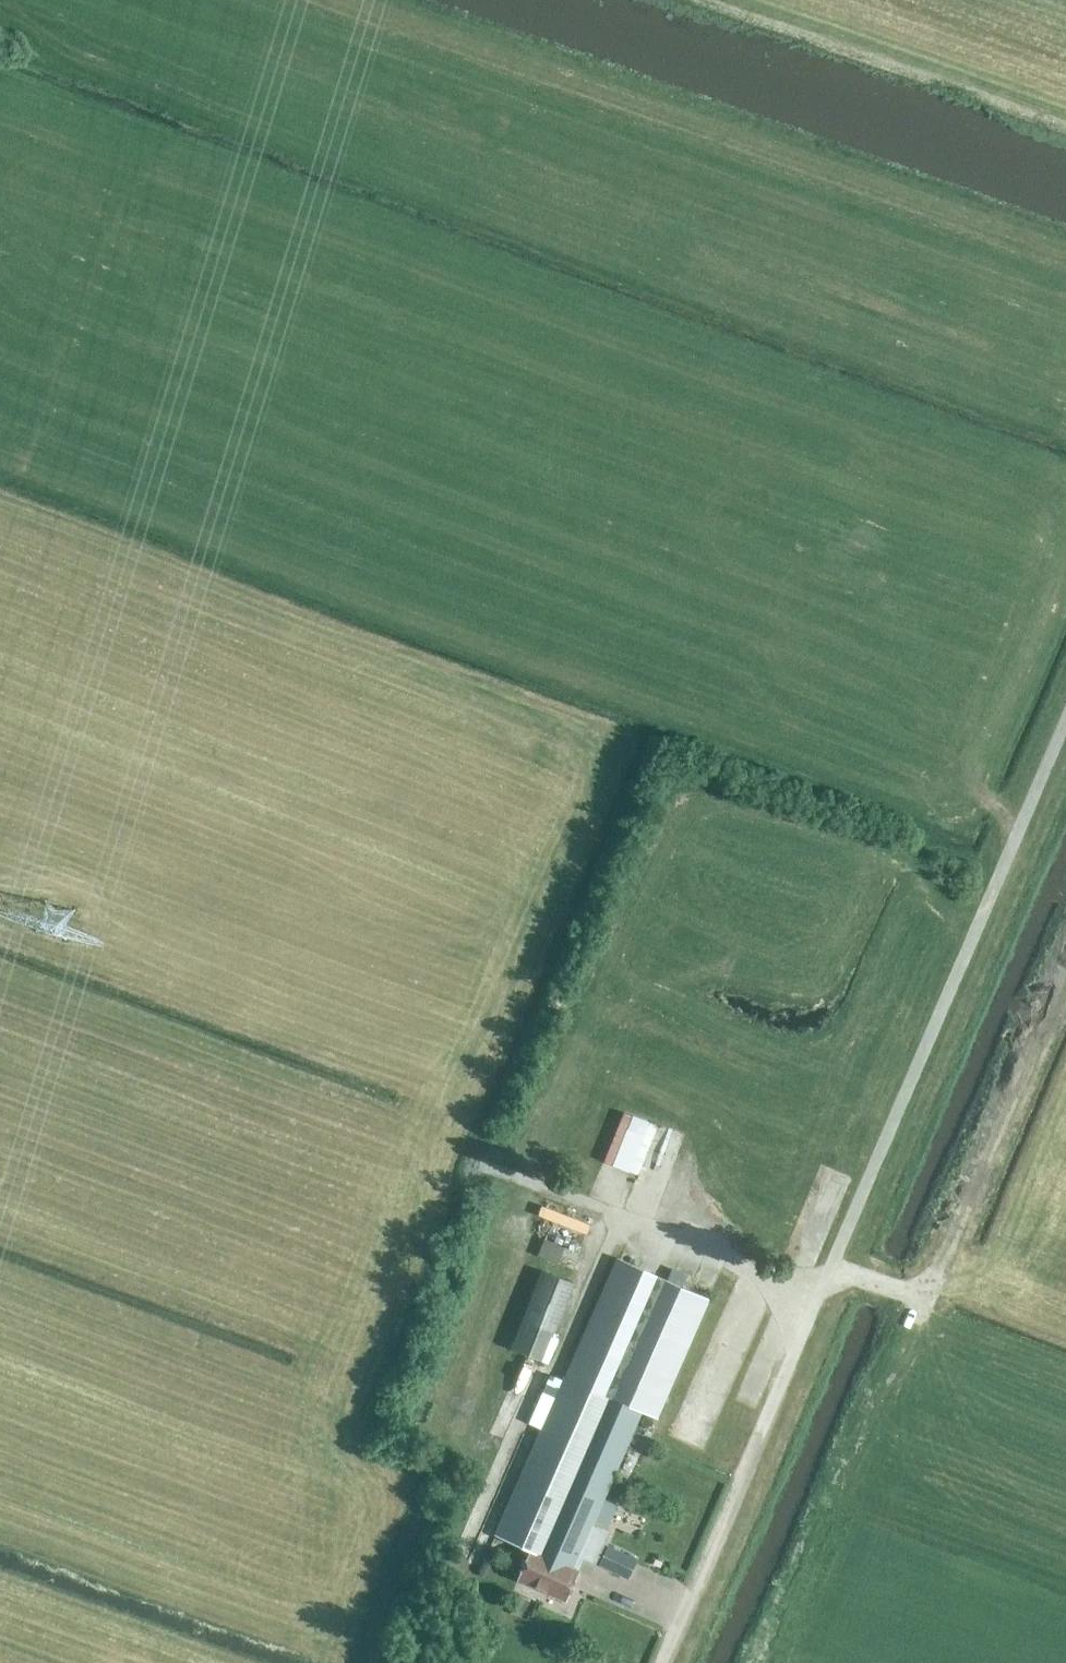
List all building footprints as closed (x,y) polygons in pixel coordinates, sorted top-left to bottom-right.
[(676,1190),(672,1208),(700,1214),(704,1196),(676,1190)] [(563,1241),(580,1245),(584,1231),(547,1221),(544,1232),(564,1237),(563,1241)] [(594,1519),(602,1499),(641,1411),(655,1417),(687,1344),(707,1299),(652,1275),(613,1258),(563,1373),(530,1453),(495,1534),(510,1541),(530,1550),(517,1579),(565,1600),(578,1570),(572,1568),(577,1557),(595,1565),(610,1531),(592,1523),(594,1519)] [(536,1262),(514,1329),(524,1332),(520,1344),(541,1350),(567,1271),(536,1262)] [(503,1555),(510,1541),(495,1534),(489,1549),(503,1555)] [(605,1545),(597,1565),(626,1578),(636,1560),(605,1545)]
